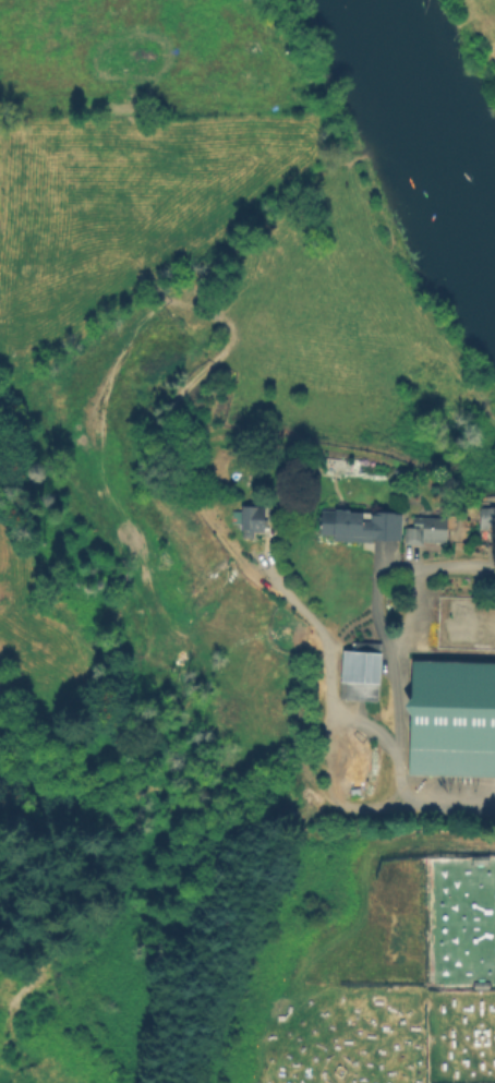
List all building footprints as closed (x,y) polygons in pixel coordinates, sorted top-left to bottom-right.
[(326,469),(327,459),(348,462),(347,471),(326,469)] [(244,538),(245,531),(242,531),(243,506),(265,507),(264,533),(253,532),(253,539),(244,538)] [(321,536),(322,512),(329,512),(329,508),(348,509),(348,512),(402,514),(401,542),(374,541),(374,543),(334,541),(334,536),(321,536)] [(481,509),(494,510),(494,526),(491,526),(491,529),(480,529),(481,509)] [(406,545),(406,528),(412,528),(412,518),(447,519),(446,543),(423,543),(422,546),(406,545)] [(346,700),(347,682),(341,682),(342,650),(355,651),(355,642),(381,643),(381,654),(382,654),(379,684),(378,684),(377,702),(346,700)] [(412,662),(494,664),(494,778),(409,775),(412,662)]
